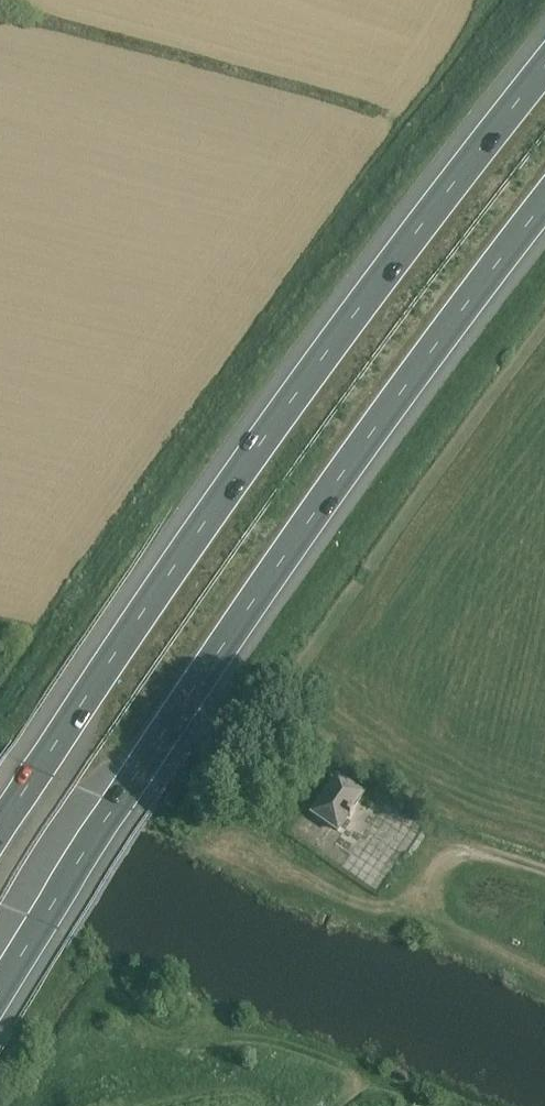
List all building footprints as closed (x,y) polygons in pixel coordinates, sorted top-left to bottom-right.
[(362,795),(337,778),(312,814),(337,830),(348,815),(350,817),(354,811),(351,810),(362,795)]
